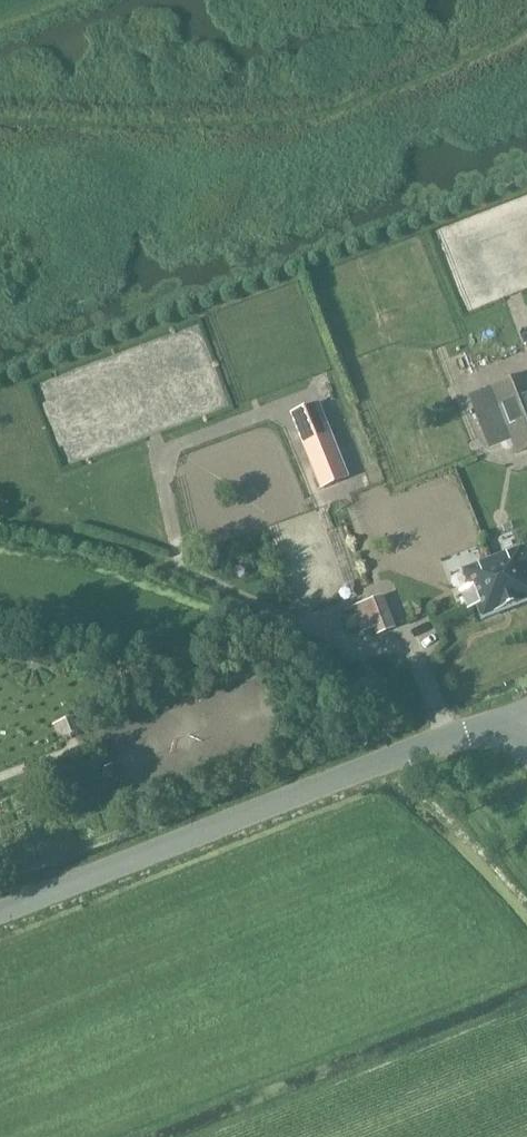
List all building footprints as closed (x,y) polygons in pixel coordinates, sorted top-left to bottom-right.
[(468,398),(481,431),(488,450),(511,441),(517,456),(526,452),(526,374),(490,389),(468,398)] [(327,424),(299,435),(321,488),(348,477),(327,424)] [(523,551),(521,546),(461,570),(469,588),(460,592),(467,611),(476,607),(482,623),(526,605),(526,550),(523,551)] [(382,597),(354,608),(364,632),(375,628),(377,635),(394,628),(382,597)] [(48,737),(69,727),(60,709),(39,720),(48,737)]
